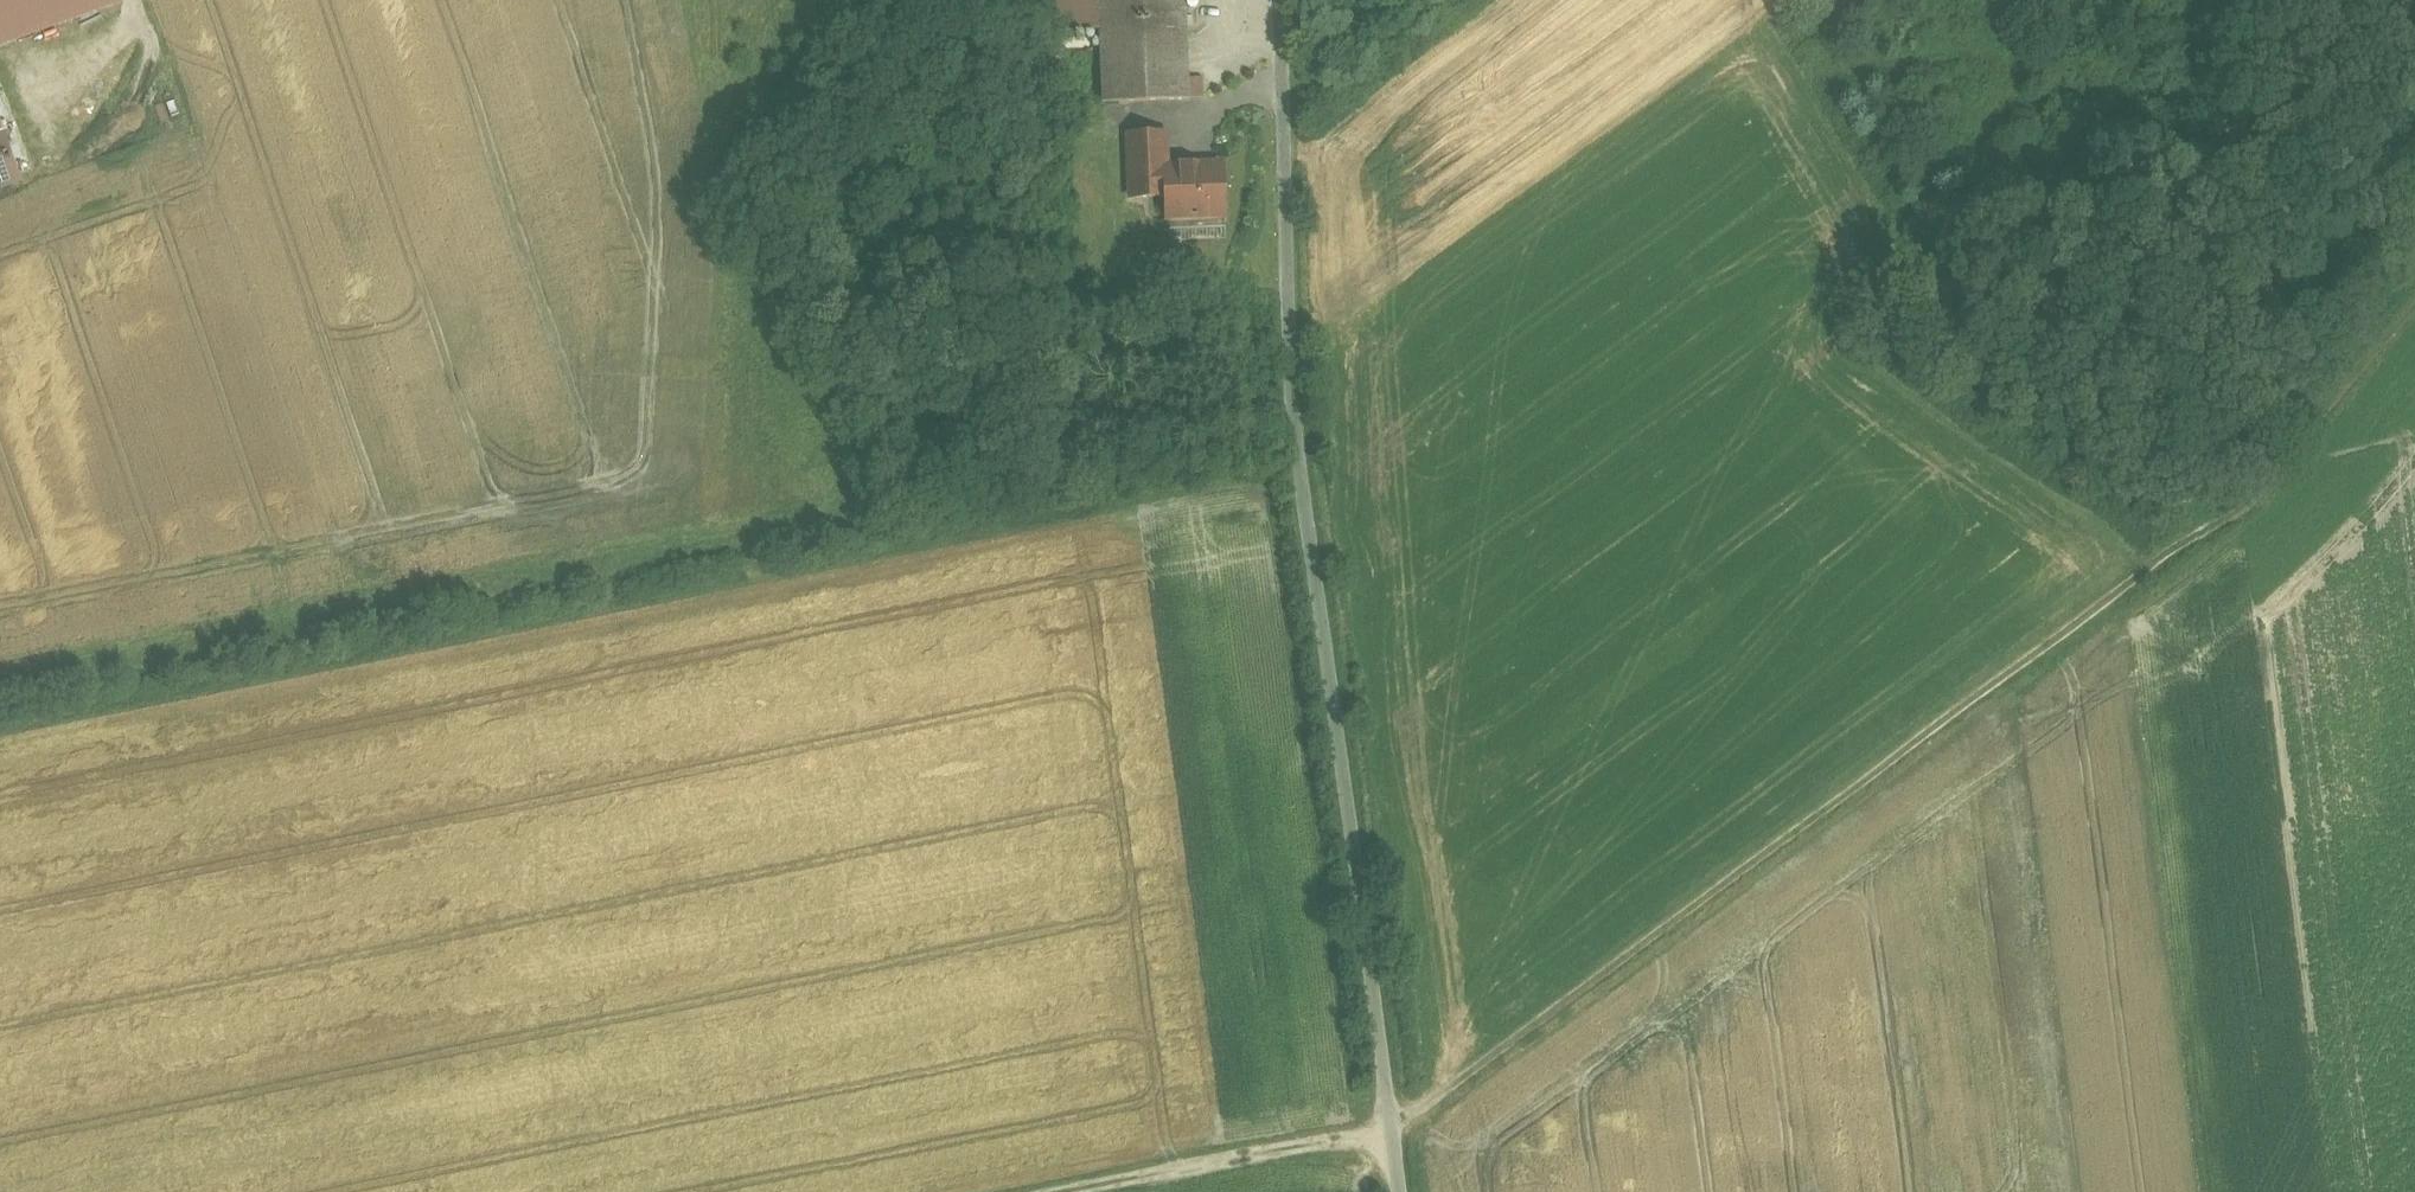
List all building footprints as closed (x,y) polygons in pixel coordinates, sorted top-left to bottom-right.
[(1105,103),(1188,100),(1185,0),(1101,0),(1105,103)] [(0,117),(0,191),(24,182),(0,117)] [(1166,134),(1129,135),(1131,198),(1167,197),(1166,167),(1168,167),(1166,134)] [(1168,167),(1166,167),(1167,197),(1168,219),(1225,217),(1223,165),(1168,167)]
